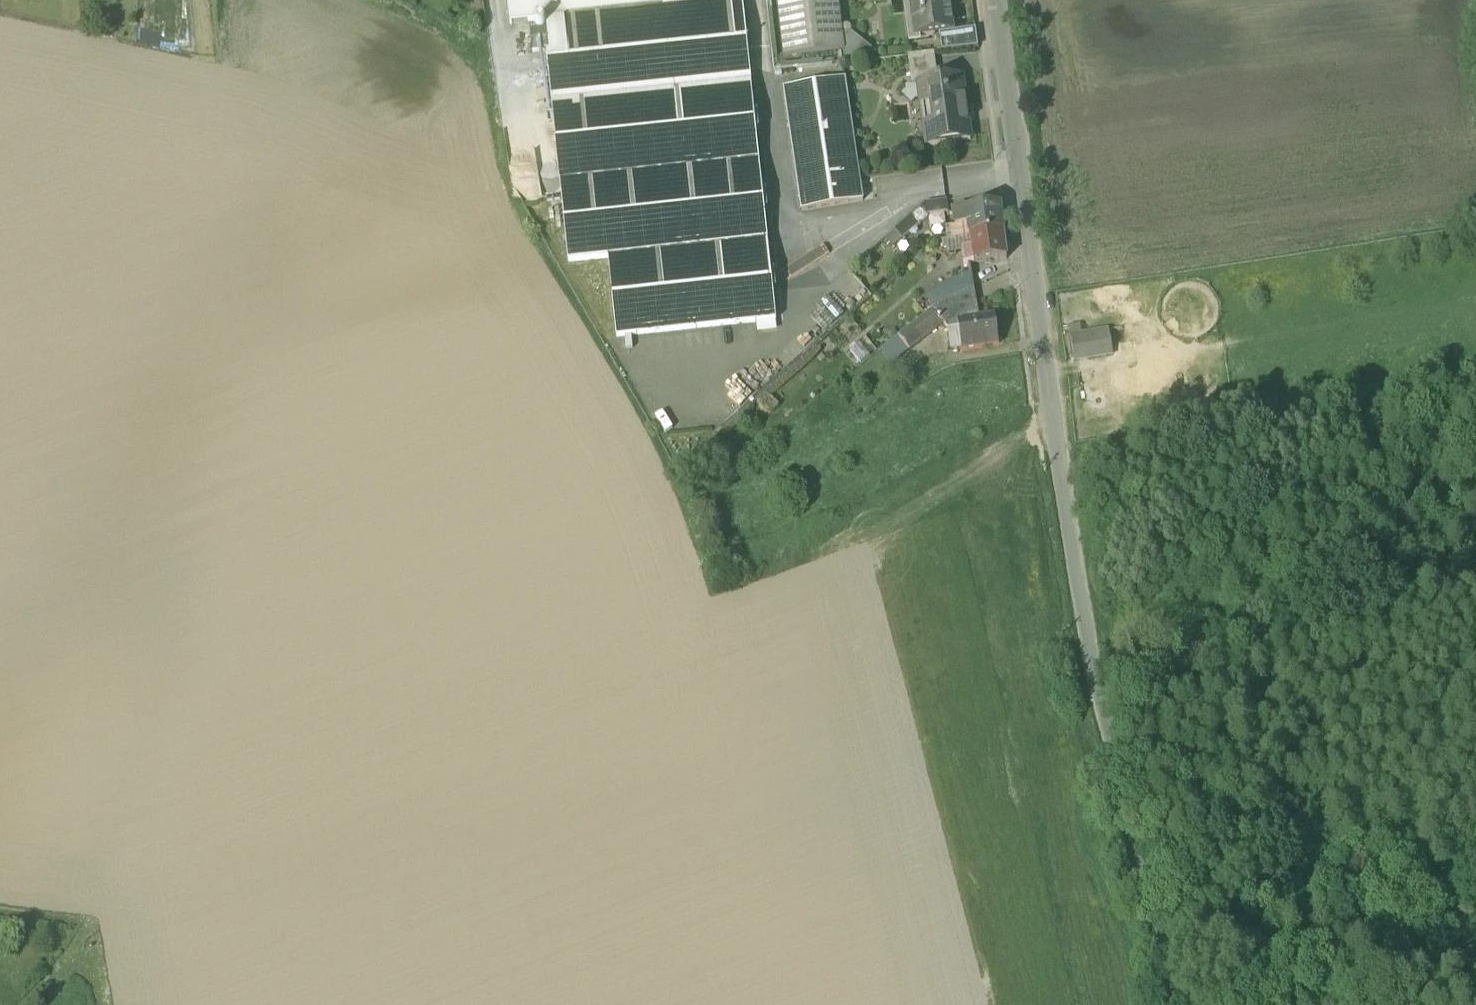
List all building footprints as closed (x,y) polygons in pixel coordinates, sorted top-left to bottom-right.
[(546,23),(566,20),(563,0),(507,0),(510,26),(546,22),(546,23)] [(552,104),(750,83),(741,0),(563,0),(566,20),(546,23),(547,33),(544,34),(547,54),(552,104)] [(784,58),(844,52),(842,36),(838,0),(777,0),(784,58)] [(913,38),(934,35),(942,34),(940,20),(950,19),(947,0),(908,0),(913,38)] [(952,32),(950,19),(940,20),(942,34),(952,32)] [(934,35),(937,53),(978,49),(975,29),(952,32),(942,34),(934,35)] [(530,35),(533,56),(547,54),(544,34),(530,35)] [(852,35),(842,36),(844,52),(845,64),(873,60),(872,51),(852,35)] [(908,57),(912,88),(922,87),(921,85),(937,83),(933,54),(908,57)] [(922,87),(930,147),(971,141),(962,79),(937,83),(921,85),(922,87)] [(802,210),(802,211),(863,202),(863,200),(861,200),(858,180),(843,82),(845,82),(845,80),(783,89),(784,91),(785,91),(803,210),(802,210)] [(776,321),(750,83),(552,104),(568,262),(608,259),(617,337),(776,321)] [(916,226),(917,227),(926,219),(925,215),(949,212),(947,201),(925,204),(909,218),(916,226)] [(954,213),(956,228),(968,226),(970,238),(1003,234),(999,207),(954,213)] [(892,233),(899,241),(916,226),(909,218),(892,233)] [(950,241),(970,238),(968,226),(956,228),(948,229),(950,241)] [(1006,260),(1003,234),(970,238),(972,252),(963,253),(964,266),(1006,260)] [(972,252),(970,238),(950,241),(941,242),(942,250),(946,250),(947,255),(963,253),(972,252)] [(926,297),(933,309),(938,305),(973,289),(971,274),(960,278),(961,281),(926,297)] [(943,324),(958,329),(957,321),(978,318),(973,289),(938,305),(933,309),(944,323),(943,324)] [(909,350),(943,324),(944,323),(933,309),(898,336),(909,350)] [(993,316),(978,318),(957,321),(958,329),(961,350),(997,345),(993,316)] [(958,329),(943,324),(947,353),(961,350),(958,329)] [(1108,330),(1070,336),(1073,363),(1112,357),(1108,330)] [(909,350),(898,336),(879,351),(890,365),(909,350)] [(870,355),(859,342),(848,350),(859,363),(870,355)]
